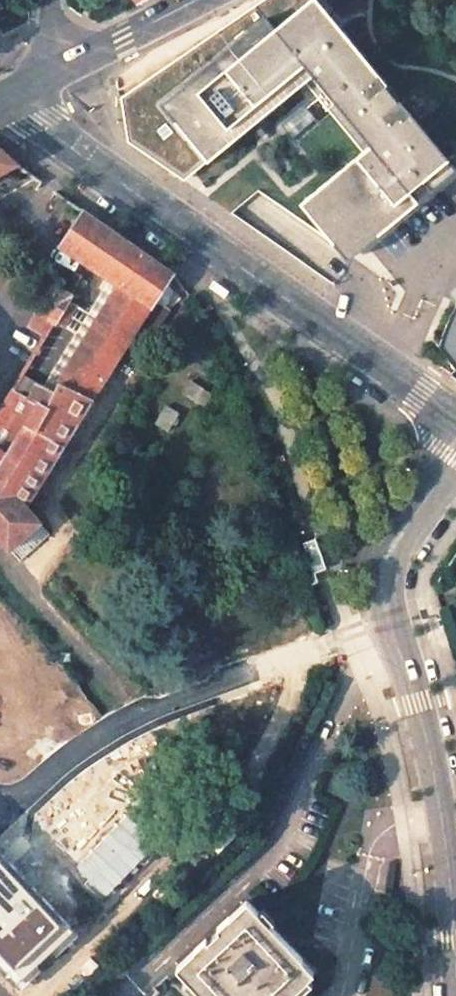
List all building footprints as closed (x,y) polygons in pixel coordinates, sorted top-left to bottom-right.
[(302,83),(350,48),(310,0),(266,0),(122,101),(128,145),(183,182),(212,160),(302,83)] [(350,48),(302,83),(361,154),(303,202),(350,257),(415,203),(407,193),(420,182),(429,192),(454,171),(350,48)] [(9,562),(40,536),(30,523),(17,506),(132,335),(140,340),(146,332),(151,335),(168,310),(164,308),(174,292),(165,283),(172,274),(83,214),(62,246),(103,274),(113,281),(48,378),(44,387),(30,380),(26,378),(18,395),(11,386),(0,405),(0,550),(9,562)] [(72,323),(30,380),(44,387),(48,378),(113,281),(103,274),(84,302),(79,299),(67,320),(72,323)] [(56,313),(67,320),(79,299),(70,292),(71,289),(56,280),(32,319),(46,329),(56,313)] [(449,317),(443,332),(438,348),(455,370),(450,375),(455,379),(455,304),(449,317)] [(210,394),(189,378),(182,389),(204,404),(210,394)] [(11,985),(23,974),(27,978),(62,945),(58,941),(71,930),(0,854),(0,974),(11,985)] [(246,899),(175,964),(206,995),(283,995),(313,969),(289,944),(246,899)]
